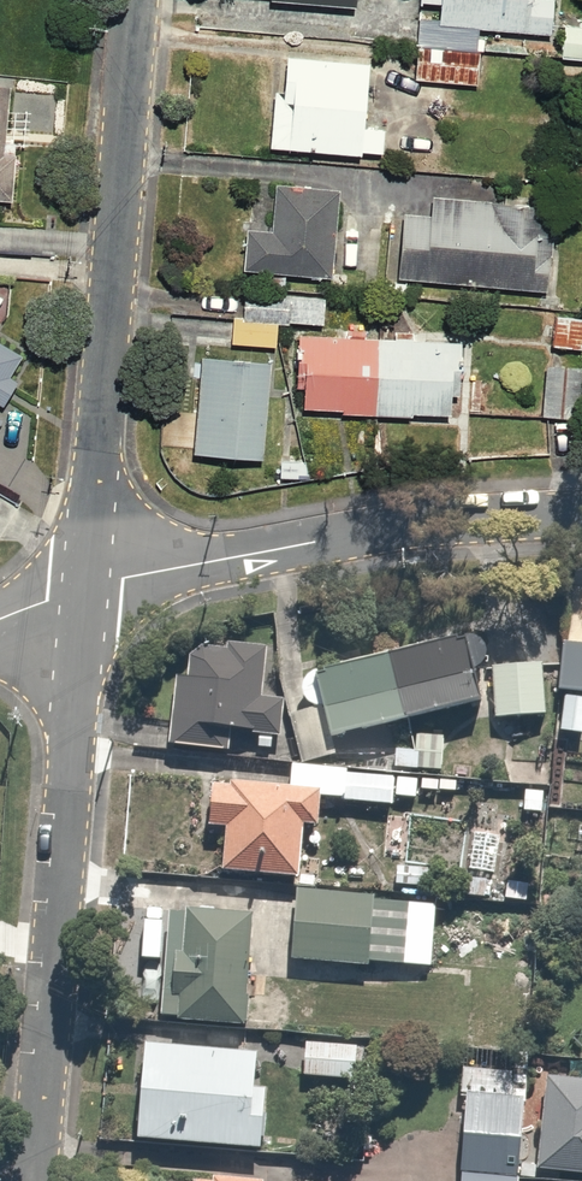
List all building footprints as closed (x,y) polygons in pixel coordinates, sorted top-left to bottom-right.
[(258,3),(349,10),(350,0),(258,0),(258,3)] [(408,81),(473,86),(477,32),(553,38),(555,15),(556,0),(414,0),(408,81)] [(555,15),(553,38),(552,48),(581,50),(581,17),(555,15)] [(267,50),(260,140),(381,150),(383,126),(359,124),(364,57),(267,50)] [(10,71),(0,70),(0,210),(10,71)] [(323,273),(331,193),(261,186),(257,228),(235,226),(231,264),(323,273)] [(391,213),(386,274),(543,286),(550,202),(423,192),(421,215),(391,213)] [(321,326),(323,295),(229,289),(225,351),(261,353),(273,354),(275,323),(294,324),(321,326)] [(294,324),(288,409),(445,420),(450,335),(321,326),(294,324)] [(37,352),(0,331),(0,415),(37,352)] [(261,353),(225,351),(197,349),(190,448),(254,453),(261,353)] [(578,364),(542,360),(535,418),(571,422),(578,364)] [(567,597),(556,682),(563,683),(557,726),(581,729),(581,599),(567,597)] [(290,707),(302,746),(304,755),(335,746),(332,737),(471,695),(450,626),(311,668),(320,698),(290,707)] [(262,642),(173,633),(163,746),(274,757),(280,689),(258,687),(262,642)] [(547,659),(489,655),(484,718),(542,722),(547,659)] [(394,745),(391,769),(414,772),(438,775),(443,733),(410,729),(408,746),(394,745)] [(391,769),(288,757),(285,781),(212,772),(206,820),(223,822),(218,864),(299,873),(305,818),(316,819),(319,798),(393,806),(395,794),(411,796),(414,772),(391,769)] [(546,784),(521,782),(520,808),(544,810),(546,784)] [(506,826),(469,822),(464,870),(500,874),(506,826)] [(271,975),(280,892),(163,880),(150,1009),(249,1020),(254,973),(271,975)] [(456,929),(441,928),(444,897),(296,884),(290,954),(437,967),(439,955),(454,957),(456,929)] [(302,1036),(301,1070),(355,1072),(356,1039),(302,1036)] [(265,1048),(144,1038),(136,1131),(257,1141),(265,1048)] [(527,1066),(464,1060),(452,1180),(515,1180),(527,1066)] [(544,1064),(535,1165),(581,1170),(581,1068),(544,1064)] [(264,1169),(190,1162),(188,1180),(263,1180),(264,1169)]
